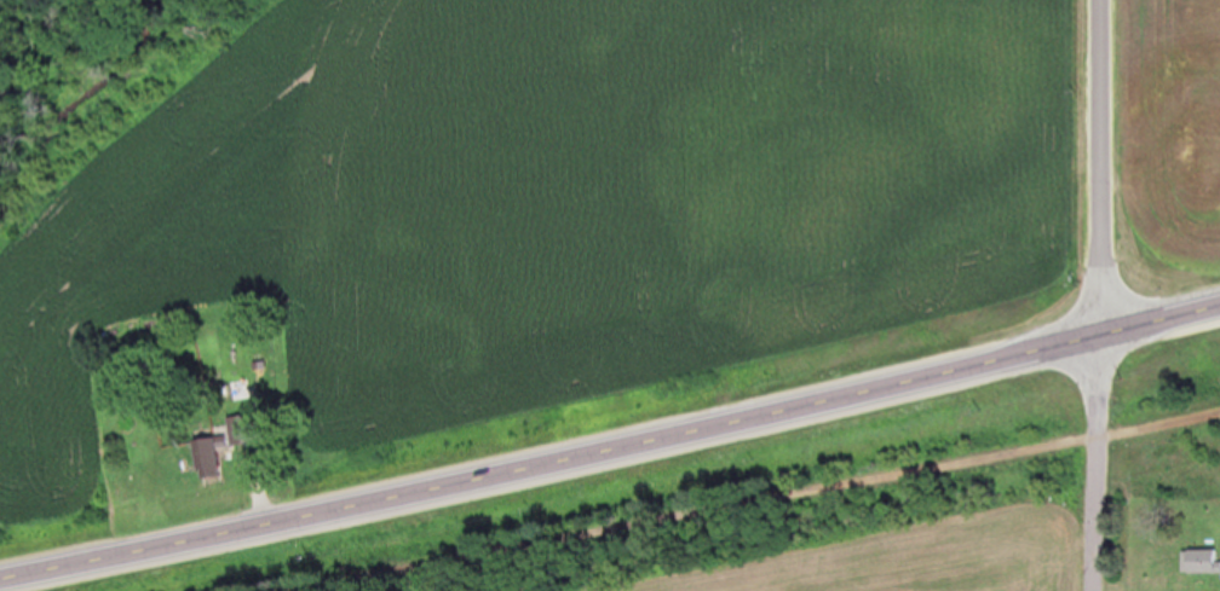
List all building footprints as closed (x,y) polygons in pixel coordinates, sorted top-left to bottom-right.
[(248,447),(275,443),(270,415),(243,419),(248,447)] [(214,441),(214,479),(240,479),(240,441),(214,441)] [(1178,573),(1207,573),(1207,562),(1178,562),(1178,573)]
